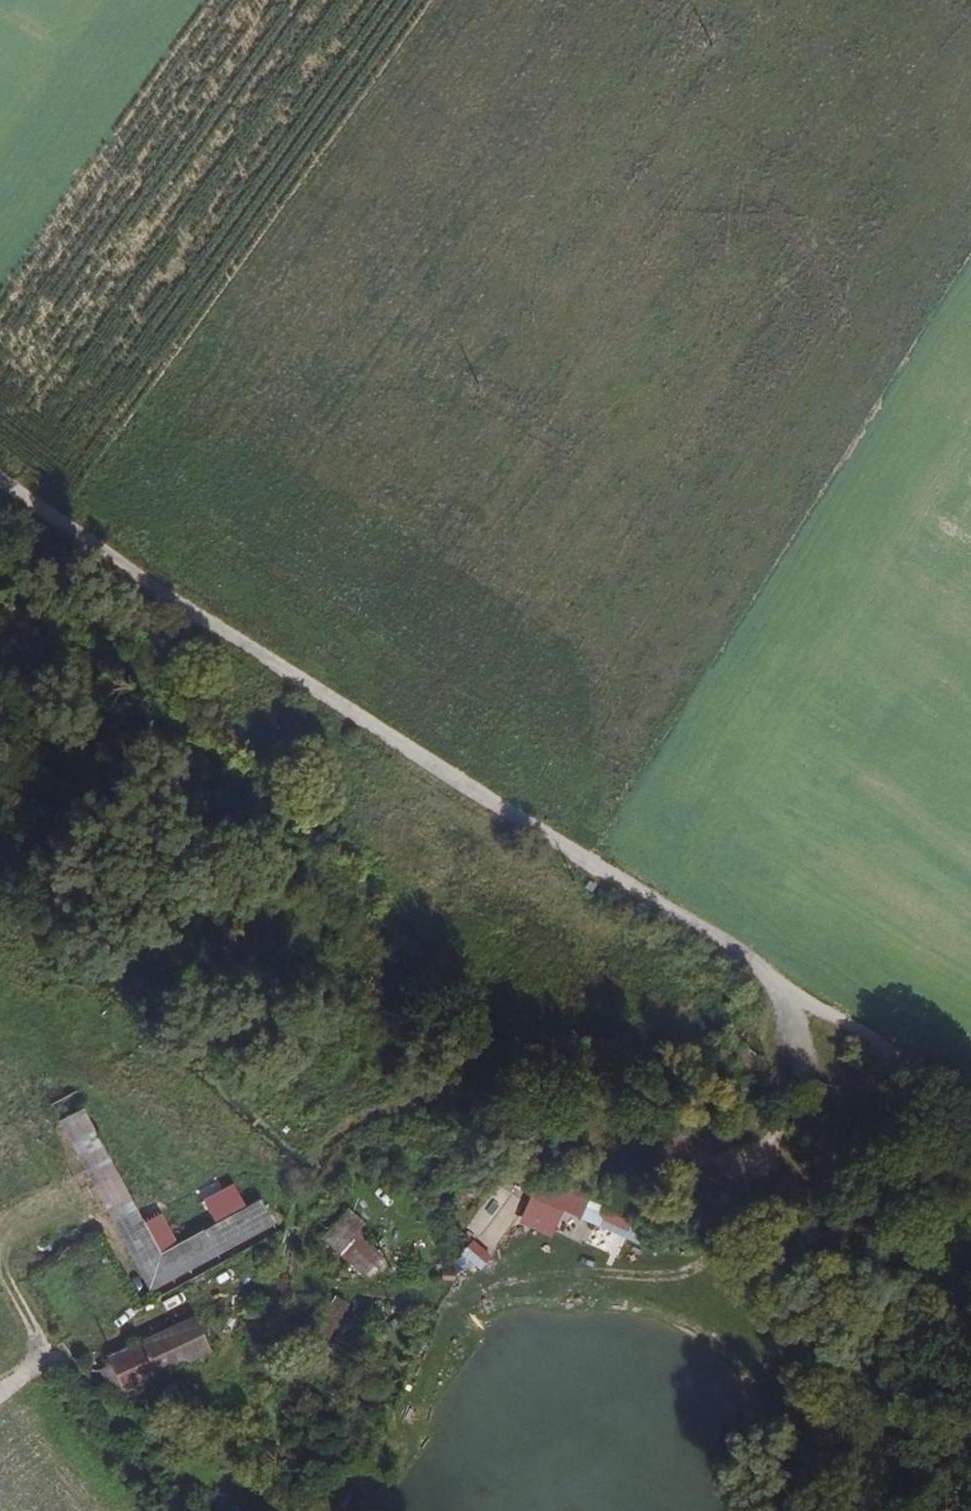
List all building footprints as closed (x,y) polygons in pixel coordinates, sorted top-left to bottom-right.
[(154,1289),(276,1223),(260,1193),(156,1249),(80,1110),(62,1119),(154,1289)] [(661,1225),(556,1177),(535,1222),(550,1229),(560,1207),(650,1248),(661,1225)] [(365,1222),(345,1208),(322,1234),(364,1275),(384,1255),(357,1231),(365,1222)] [(493,1256),(474,1239),(461,1254),(480,1271),(493,1256)] [(124,1386),(208,1345),(194,1315),(110,1356),(124,1386)]
